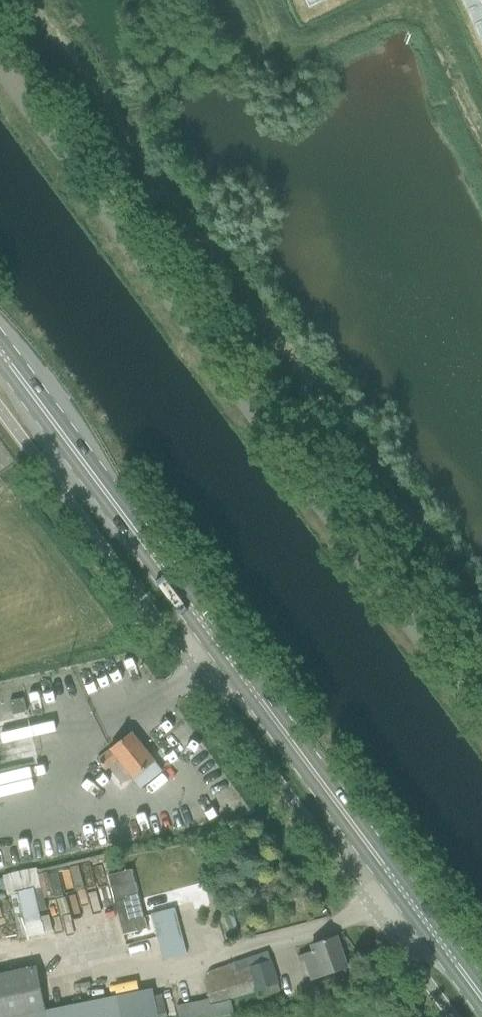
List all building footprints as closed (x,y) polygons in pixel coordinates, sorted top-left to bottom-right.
[(481,41),(481,0),(463,0),(481,41)] [(24,697),(10,701),(13,715),(27,712),(24,697)] [(134,778),(140,774),(155,761),(131,732),(110,749),(111,749),(97,760),(105,770),(119,759),(134,778)] [(44,932),(34,882),(39,882),(36,866),(8,871),(20,936),(44,932)] [(164,960),(187,954),(175,908),(152,914),(164,960)] [(311,980),(328,974),(347,968),(336,936),(313,943),(315,950),(300,955),(302,960),(304,959),(311,980)] [(177,1005),(180,1016),(219,1016),(234,1014),(231,999),(257,991),(259,999),(280,992),(280,991),(268,953),(211,971),(204,981),(210,998),(185,1003),(177,1005)] [(34,964),(0,972),(0,1016),(2,1016),(44,1008),(34,964)] [(12,1016),(119,1016),(115,996),(37,1012),(12,1016)]
